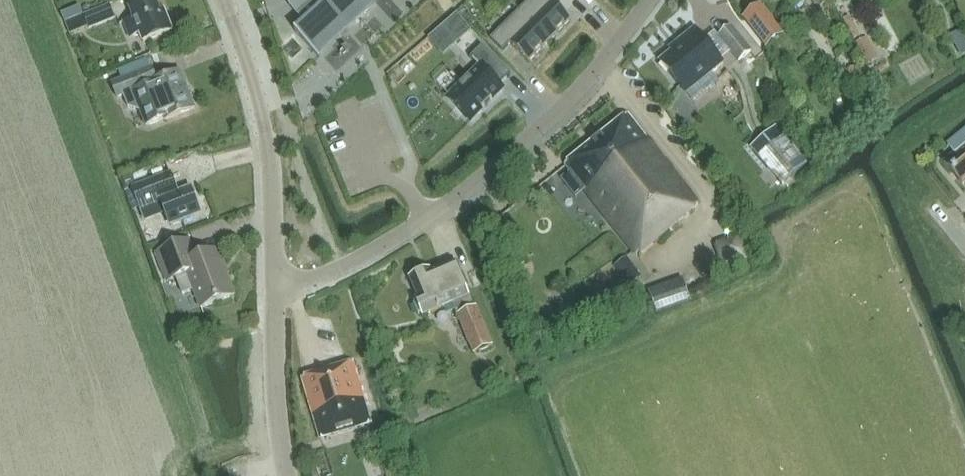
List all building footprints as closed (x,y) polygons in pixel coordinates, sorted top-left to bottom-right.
[(157,0),(156,0),(131,10),(134,18),(125,22),(131,38),(141,34),(144,43),(173,31),(165,11),(161,12),(157,0)] [(290,8),(304,22),(295,30),(321,58),(382,0),(298,0),(290,8)] [(572,20),(553,1),(554,0),(530,0),(520,10),(551,41),(572,20)] [(831,0),(813,0),(818,9),(825,3),(826,4),(833,8),(835,7),(831,0)] [(116,18),(111,5),(84,16),(90,28),(116,18)] [(743,18),(767,48),(784,35),(761,5),(743,18)] [(551,41),(520,10),(491,39),(503,51),(511,44),(530,63),(551,41)] [(476,20),(467,11),(462,17),(470,25),(476,20)] [(719,38),(739,62),(751,52),(732,28),(719,38)] [(661,62),(681,88),(686,94),(710,75),(723,64),(718,58),(719,58),(695,29),(678,43),(680,46),(661,62)] [(950,35),(956,47),(964,42),(964,37),(961,30),(950,35)] [(856,44),(867,64),(879,57),(867,38),(856,44)] [(499,86),(511,75),(482,46),(470,58),(479,67),(480,68),(449,99),(471,121),(482,110),(484,111),(493,102),(492,100),(502,90),(499,86)] [(854,88),(866,81),(865,77),(857,65),(845,72),(854,88)] [(124,96),(127,103),(129,109),(140,112),(147,129),(197,109),(181,70),(158,79),(153,66),(149,68),(122,79),(111,83),(118,99),(119,98),(124,96)] [(882,109),(873,93),(864,99),(873,114),(882,109)] [(699,205),(628,114),(566,164),(568,167),(573,174),(568,178),(574,185),(579,181),(634,252),(637,256),(699,205)] [(808,164),(777,126),(750,149),(782,186),(808,164)] [(953,141),(961,151),(945,163),(963,185),(964,183),(964,131),(953,141)] [(133,174),(121,179),(126,192),(134,189),(138,188),(133,174)] [(138,188),(134,189),(147,222),(167,215),(171,227),(183,222),(183,220),(201,213),(192,190),(179,195),(172,175),(138,188)] [(196,259),(189,241),(157,254),(168,281),(176,278),(182,293),(194,289),(202,308),(235,296),(226,272),(227,270),(219,250),(196,259)] [(633,266),(627,258),(614,267),(621,275),(633,266)] [(456,262),(432,273),(431,271),(411,279),(419,298),(417,299),(418,301),(415,304),(419,314),(423,314),(424,316),(429,315),(453,304),(475,354),(493,346),(477,308),(475,309),(456,262)] [(692,301),(684,279),(649,291),(657,313),(692,301)] [(214,334),(209,320),(201,323),(205,337),(214,334)] [(372,425),(353,363),(303,378),(321,440),(372,425)]
